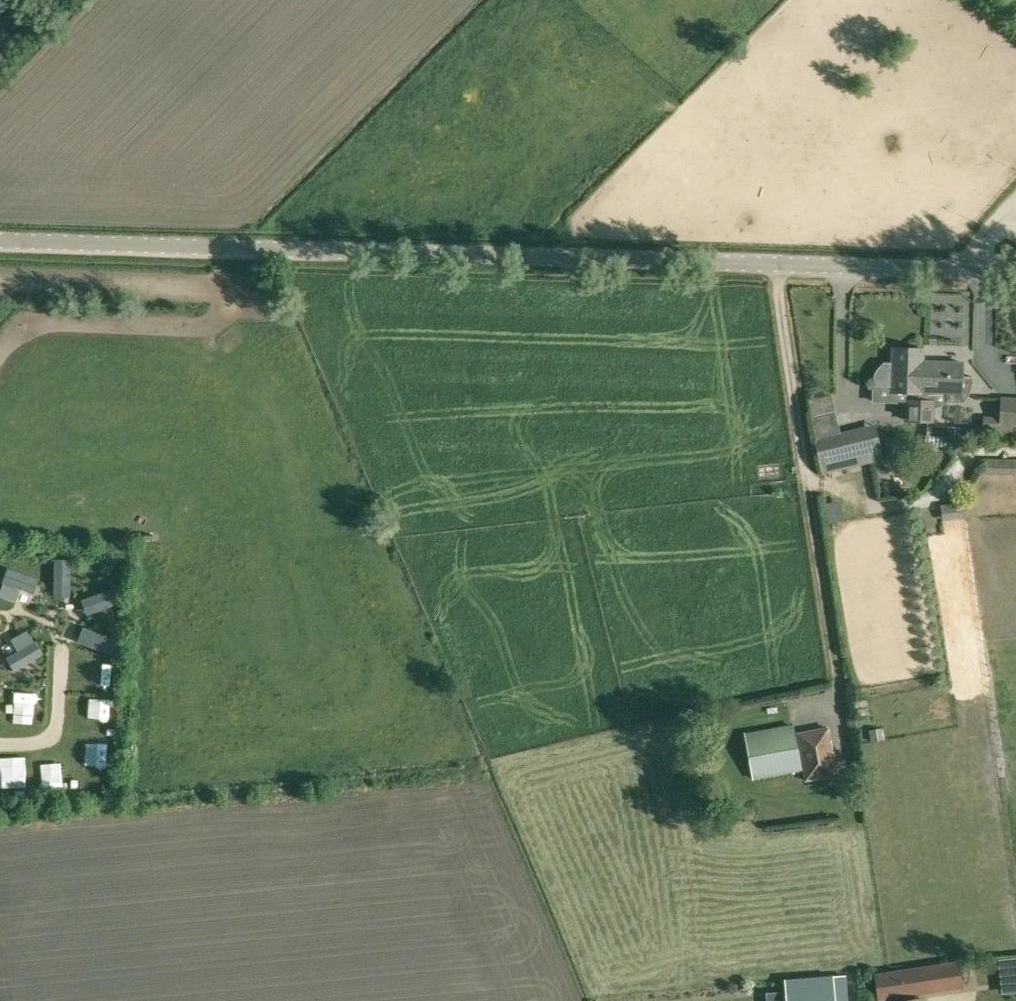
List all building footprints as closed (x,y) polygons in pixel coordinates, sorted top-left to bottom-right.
[(920,361),(922,361),(923,349),(893,348),(892,362),(884,362),(882,364),(880,366),(878,367),(877,370),(875,372),(874,374),(874,377),(873,379),(873,386),(891,387),(891,392),(909,392),(909,400),(907,400),(906,420),(920,421),(921,393),(921,391),(921,376),(919,376),(920,361)] [(921,393),(920,421),(933,421),(934,392),(946,392),(946,402),(963,403),(966,400),(967,397),(969,394),(970,390),(972,387),(972,383),(972,376),(971,376),(971,378),(962,377),(962,363),(922,361),(920,361),(919,376),(921,376),(921,391),(921,393)] [(999,402),(999,416),(982,416),(981,436),(1015,437),(1015,397),(1000,396),(999,402)] [(875,427),(838,436),(814,442),(822,474),(846,468),(883,459),(875,427)] [(54,559),(54,597),(69,597),(70,559),(54,559)] [(7,568),(2,583),(3,583),(20,590),(33,594),(38,579),(7,568)] [(116,588),(81,600),(86,615),(121,602),(116,588)] [(83,627),(77,642),(112,655),(118,640),(83,627)] [(17,651),(6,658),(13,671),(43,654),(35,641),(33,642),(17,651)] [(752,780),(801,770),(793,724),(743,733),(752,780)] [(838,775),(829,726),(797,732),(805,780),(838,775)] [(963,985),(959,960),(876,972),(880,998),(963,985)] [(786,978),(787,1000),(835,1000),(833,974),(786,978)]
